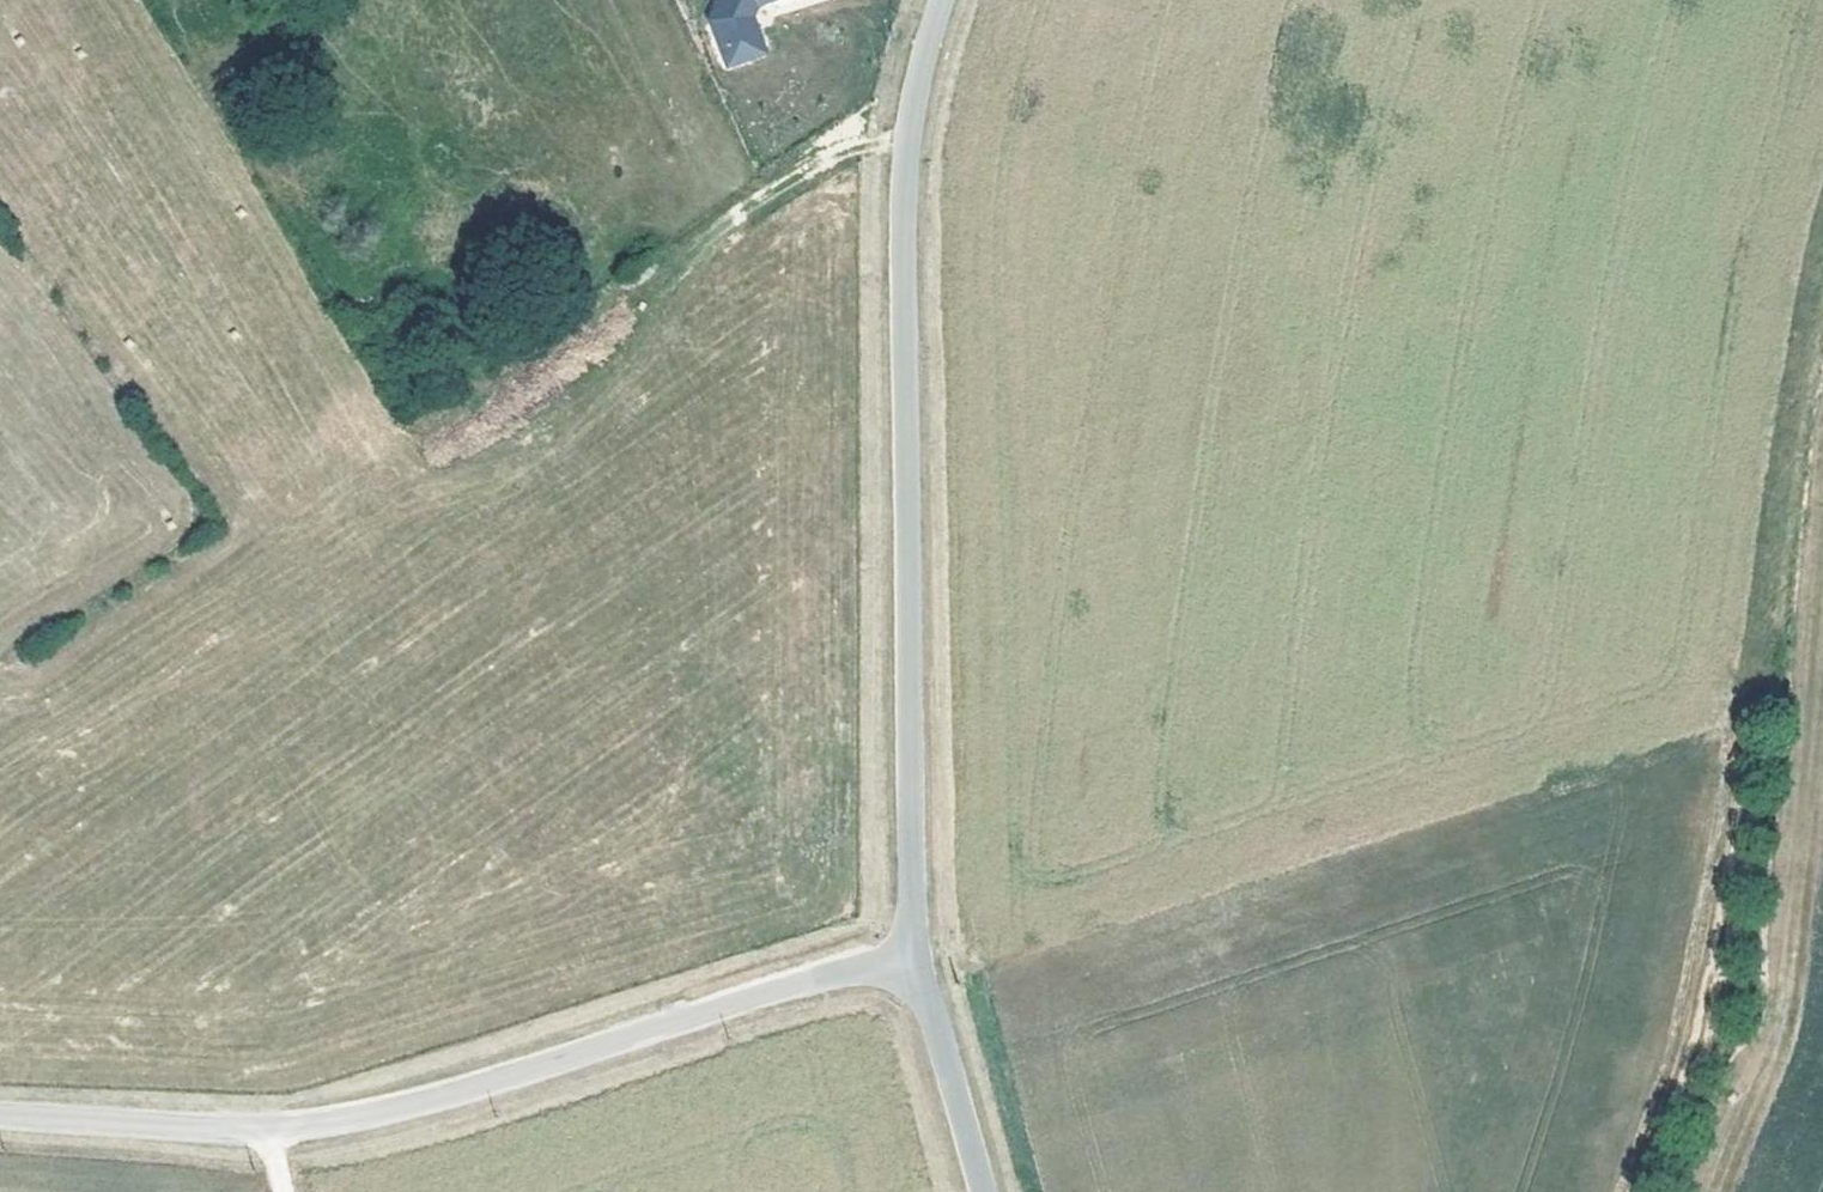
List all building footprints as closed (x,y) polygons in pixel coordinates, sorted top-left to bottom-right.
[(708,18),(727,70),(769,54),(753,10),(781,0),(716,0),(708,18)]
